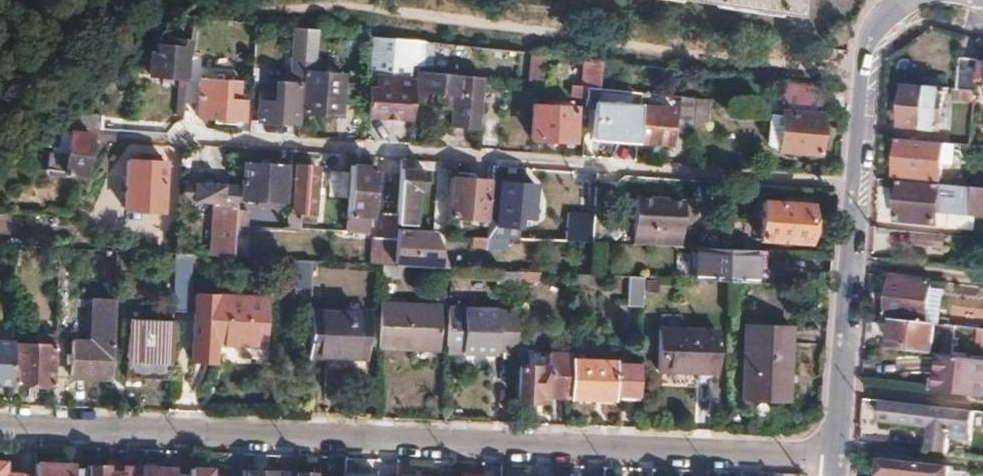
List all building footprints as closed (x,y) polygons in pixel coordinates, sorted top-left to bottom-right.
[(794,12),(797,0),(710,0),(794,12)] [(291,27),(288,83),(297,84),(300,84),(300,73),(303,28),(291,27)] [(303,28),(300,73),(303,73),(301,113),(337,115),(340,75),(311,74),(313,29),(303,28)] [(343,33),(343,41),(367,43),(368,36),(343,33)] [(367,43),(363,115),(408,119),(410,98),(406,98),(408,77),(401,76),(402,61),(389,60),(391,38),(368,36),(367,43)] [(147,53),(145,76),(172,79),(170,115),(181,116),(181,109),(184,63),(188,40),(169,39),(168,47),(154,46),(153,53),(147,53)] [(953,89),(952,98),(960,99),(959,101),(974,103),(978,59),(960,57),(957,90),(953,89)] [(583,59),(580,86),(586,86),(597,87),(599,61),(583,59)] [(184,63),(181,109),(193,110),(193,117),(240,120),(242,103),(236,103),(228,102),(229,88),(229,81),(220,80),(220,72),(213,72),(212,80),(200,79),(201,64),(184,63)] [(414,72),(413,92),(452,94),(450,124),(476,126),(480,77),(414,72)] [(783,80),(780,105),(819,109),(821,84),(783,80)] [(257,101),(255,121),(295,123),(297,84),(288,83),(278,82),(276,102),(257,101)] [(571,85),(570,96),(585,98),(586,86),(580,86),(571,85)] [(903,86),(900,124),(937,128),(941,88),(903,86)] [(229,88),(228,102),(236,103),(237,88),(229,88)] [(677,95),(675,125),(690,126),(692,96),(677,95)] [(692,96),(690,126),(706,127),(707,98),(692,96)] [(596,102),(594,138),(635,141),(638,108),(638,106),(596,102)] [(531,105),(528,138),(570,141),(573,108),(531,105)] [(638,108),(635,141),(670,143),(672,110),(638,108)] [(781,110),(778,149),(818,152),(821,114),(781,110)] [(953,112),(950,143),(970,145),(973,114),(953,112)] [(79,115),(78,128),(105,130),(106,117),(79,115)] [(55,136),(43,146),(65,149),(64,154),(48,152),(45,170),(82,174),(88,135),(67,132),(66,137),(55,136)] [(898,138),(895,174),(940,178),(944,142),(898,138)] [(186,156),(179,156),(178,174),(185,174),(186,156)] [(399,169),(394,222),(412,224),(415,190),(421,190),(423,170),(413,170),(414,159),(400,158),(399,169)] [(126,160),(123,209),(160,210),(163,162),(126,160)] [(244,162),(240,198),(256,199),(257,191),(270,192),(271,184),(281,184),(283,164),(244,162)] [(295,164),(292,213),(312,214),(315,165),(295,164)] [(348,165),(344,213),(367,215),(371,167),(348,165)] [(489,179),(489,181),(521,183),(522,167),(490,165),(489,179)] [(345,197),(347,170),(329,169),(328,196),(345,197)] [(449,178),(446,216),(485,218),(486,207),(489,181),(489,179),(449,178)] [(898,179),(895,219),(934,222),(936,208),(952,210),(955,184),(898,179)] [(485,223),(484,237),(506,238),(555,240),(555,231),(529,230),(529,226),(517,225),(521,183),(489,181),(486,207),(495,208),(494,223),(485,223)] [(183,182),(180,209),(200,211),(201,201),(208,202),(208,211),(216,212),(214,244),(203,244),(202,255),(218,255),(231,256),(233,225),(235,206),(232,206),(234,186),(183,182)] [(971,216),(982,218),(982,188),(974,187),(971,216)] [(634,197),(630,244),(677,246),(680,203),(663,201),(663,198),(634,197)] [(761,200),(757,238),(806,241),(809,203),(761,200)] [(565,232),(565,241),(590,242),(593,213),(566,211),(565,232)] [(235,212),(234,257),(247,257),(249,212),(235,212)] [(39,215),(38,225),(59,226),(59,216),(39,215)] [(392,238),(390,263),(406,264),(443,266),(436,247),(429,247),(430,231),(393,228),(392,238)] [(555,231),(555,240),(565,241),(565,232),(555,231)] [(472,236),(469,267),(481,268),(483,252),(484,237),(472,236)] [(370,237),(368,262),(380,263),(390,263),(392,238),(370,237)] [(484,237),(483,252),(505,253),(506,238),(484,237)] [(694,247),(691,279),(732,281),(753,282),(755,251),(721,249),(694,247)] [(172,275),(171,312),(185,312),(187,264),(218,266),(218,255),(202,255),(173,253),(172,275)] [(293,259),(292,299),(310,299),(311,259),(293,259)] [(380,263),(379,281),(405,282),(406,264),(390,263),(380,263)] [(516,270),(516,286),(535,287),(536,271),(516,270)] [(571,273),(571,287),(601,289),(602,275),(597,275),(571,273)] [(162,274),(159,322),(171,322),(171,312),(172,275),(162,274)] [(626,276),(625,307),(640,307),(641,277),(626,276)] [(890,276),(885,318),(894,319),(934,323),(938,324),(942,292),(929,291),(931,281),(890,276)] [(194,295),(191,362),(212,363),(214,343),(239,344),(241,297),(194,295)] [(239,344),(238,364),(268,366),(272,298),(262,297),(259,345),(239,344)] [(241,297),(239,344),(259,345),(262,297),(241,297)] [(71,341),(70,377),(112,378),(114,300),(91,300),(89,342),(71,341)] [(379,304),(377,347),(438,349),(440,306),(379,304)] [(447,308),(446,351),(494,352),(496,310),(447,308)] [(310,312),(308,356),(354,358),(355,343),(365,343),(366,314),(310,312)] [(894,319),(891,348),(931,352),(934,323),(894,319)] [(127,321),(125,378),(169,379),(171,322),(159,322),(127,321)] [(741,370),(740,398),(779,399),(780,374),(787,374),(789,325),(743,324),(742,343),(748,343),(747,370),(741,370)] [(975,340),(982,341),(982,329),(980,328),(976,328),(975,340)] [(658,330),(656,371),(713,373),(715,332),(658,330)] [(13,345),(11,383),(54,384),(55,339),(49,339),(49,346),(13,345)] [(11,385),(11,383),(13,345),(13,343),(0,343),(0,384),(11,385)] [(214,343),(212,363),(238,364),(239,344),(214,343)] [(355,343),(354,358),(364,358),(365,343),(355,343)] [(513,364),(512,400),(535,401),(535,395),(567,396),(568,358),(568,352),(546,351),(546,365),(513,364)] [(937,379),(942,380),(940,392),(981,397),(982,377),(982,359),(940,353),(937,379)] [(568,358),(567,396),(613,398),(613,393),(622,394),(623,363),(614,363),(614,360),(568,358)] [(623,363),(622,394),(638,394),(639,364),(623,363)] [(882,401),(880,400),(878,422),(929,428),(927,451),(945,453),(947,453),(948,438),(971,441),(974,411),(882,401)] [(877,475),(947,475),(948,466),(879,459),(877,475)] [(16,473),(1,472),(2,462),(0,462),(0,475),(16,475),(16,473)] [(85,468),(69,467),(70,465),(33,464),(32,475),(85,475),(85,468)] [(137,475),(188,475),(188,469),(156,468),(154,464),(144,464),(143,467),(138,467),(137,475)] [(138,467),(138,466),(120,466),(119,471),(105,471),(105,466),(85,466),(85,468),(85,475),(137,475),(138,467)]
